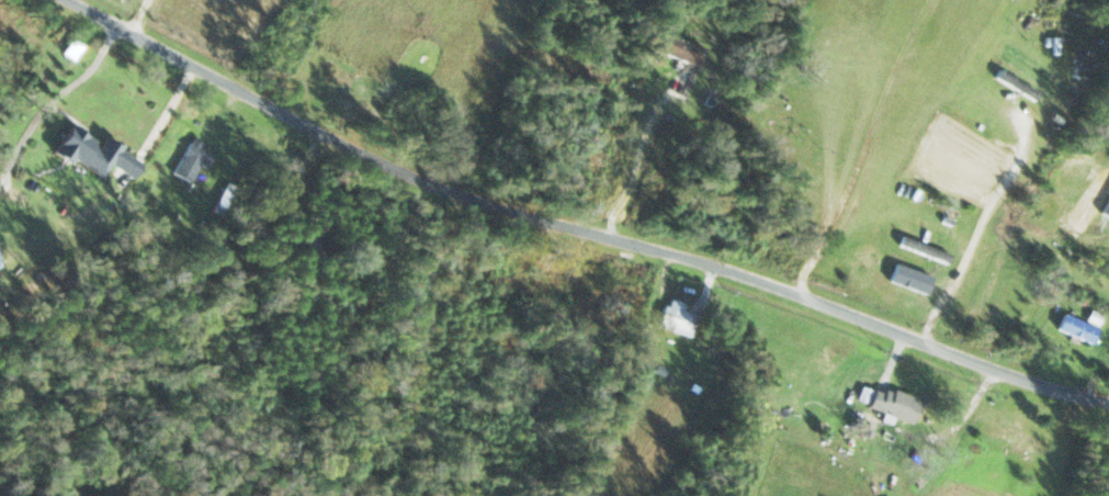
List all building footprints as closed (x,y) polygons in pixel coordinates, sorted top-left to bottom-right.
[(656,53),(699,67),(706,48),(662,34),(656,53)] [(75,62),(84,48),(73,40),(64,55),(75,62)] [(144,159),(107,141),(105,145),(67,126),(53,153),(72,163),(73,161),(104,176),(110,163),(135,176),(144,159)] [(207,167),(216,150),(194,139),(185,156),(207,167)] [(239,187),(230,182),(215,210),(224,214),(239,187)] [(948,265),(952,256),(904,237),(900,246),(948,265)] [(691,338),(699,315),(684,310),(686,303),(668,297),(659,327),(691,338)] [(1103,315),(1092,311),(1088,323),(1065,314),(1059,330),(1093,343),(1103,315)] [(921,400),(876,385),(868,409),(913,423),(921,400)]
